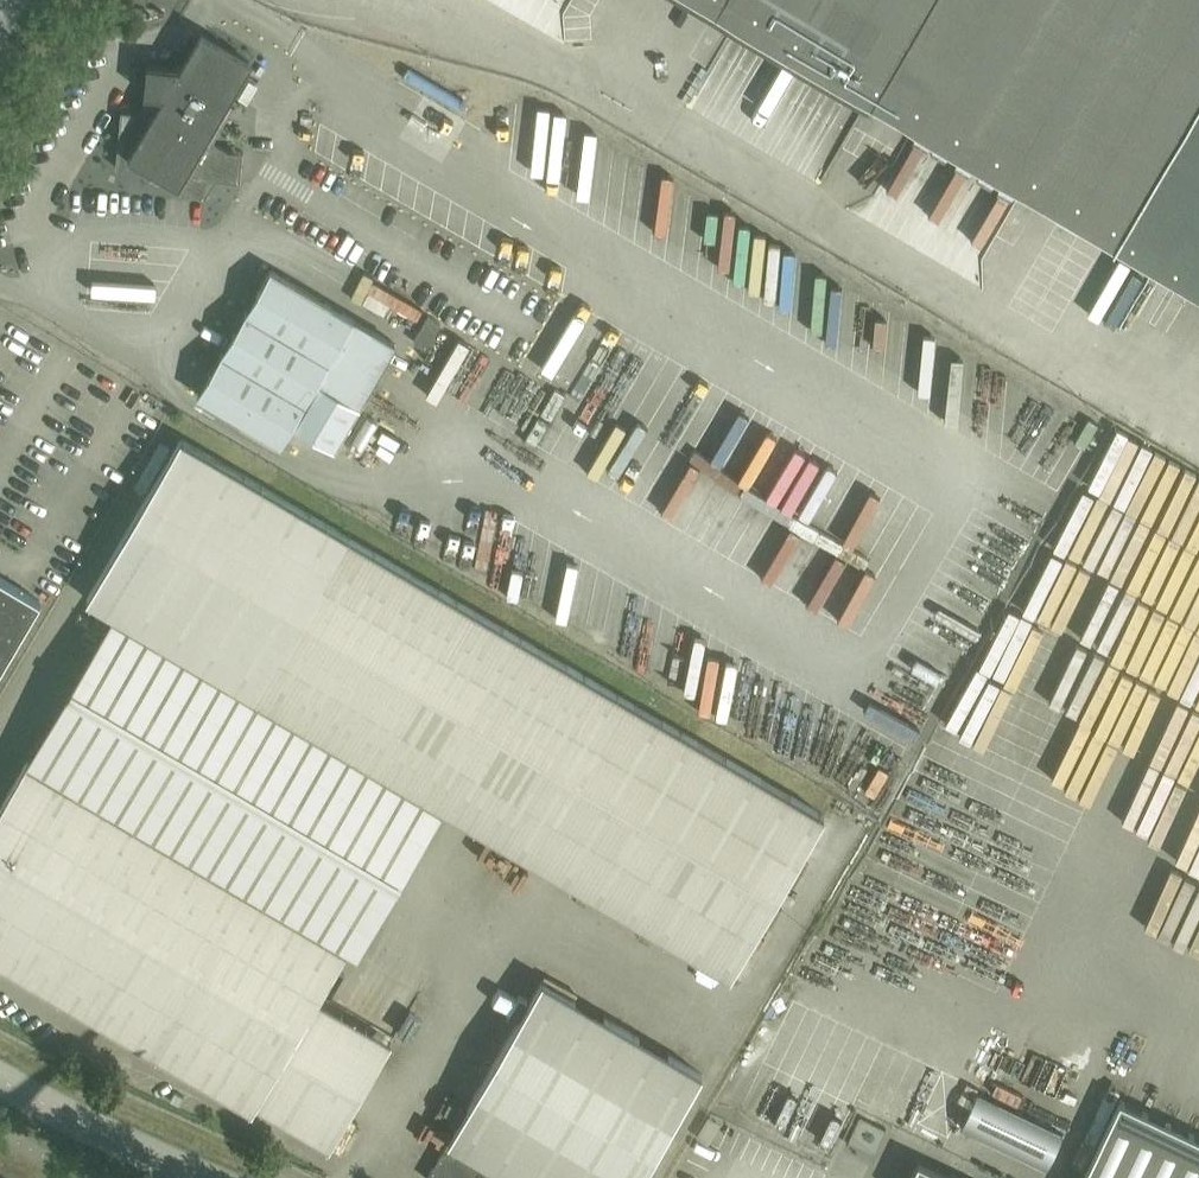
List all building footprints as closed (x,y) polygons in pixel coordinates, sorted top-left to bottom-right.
[(866,103),(870,96),(1198,289),(1198,0),(690,0),(866,103)] [(121,110),(116,167),(153,171),(176,185),(179,186),(180,184),(216,179),(240,181),(240,180),(243,151),(229,150),(213,141),(233,107),(234,106),(228,102),(252,61),(201,31),(180,67),(147,63),(142,112),(121,110)] [(270,270),(197,394),(281,444),(293,423),(334,447),(359,404),(318,380),(354,319),(270,270)] [(824,816),(345,535),(181,439),(87,599),(730,976),(824,816)] [(41,601),(0,577),(0,672),(41,601)] [(317,999),(347,949),(27,762),(0,807),(0,961),(253,1109),(317,999)] [(426,1177),(512,1177),(641,1177),(702,1074),(542,980),(426,1177)] [(976,1093),(960,1126),(1046,1167),(1062,1134),(976,1093)] [(1120,1100),(1082,1177),(1198,1177),(1198,1138),(1120,1100)] [(935,1168),(918,1160),(909,1177),(956,1177),(935,1168)]
